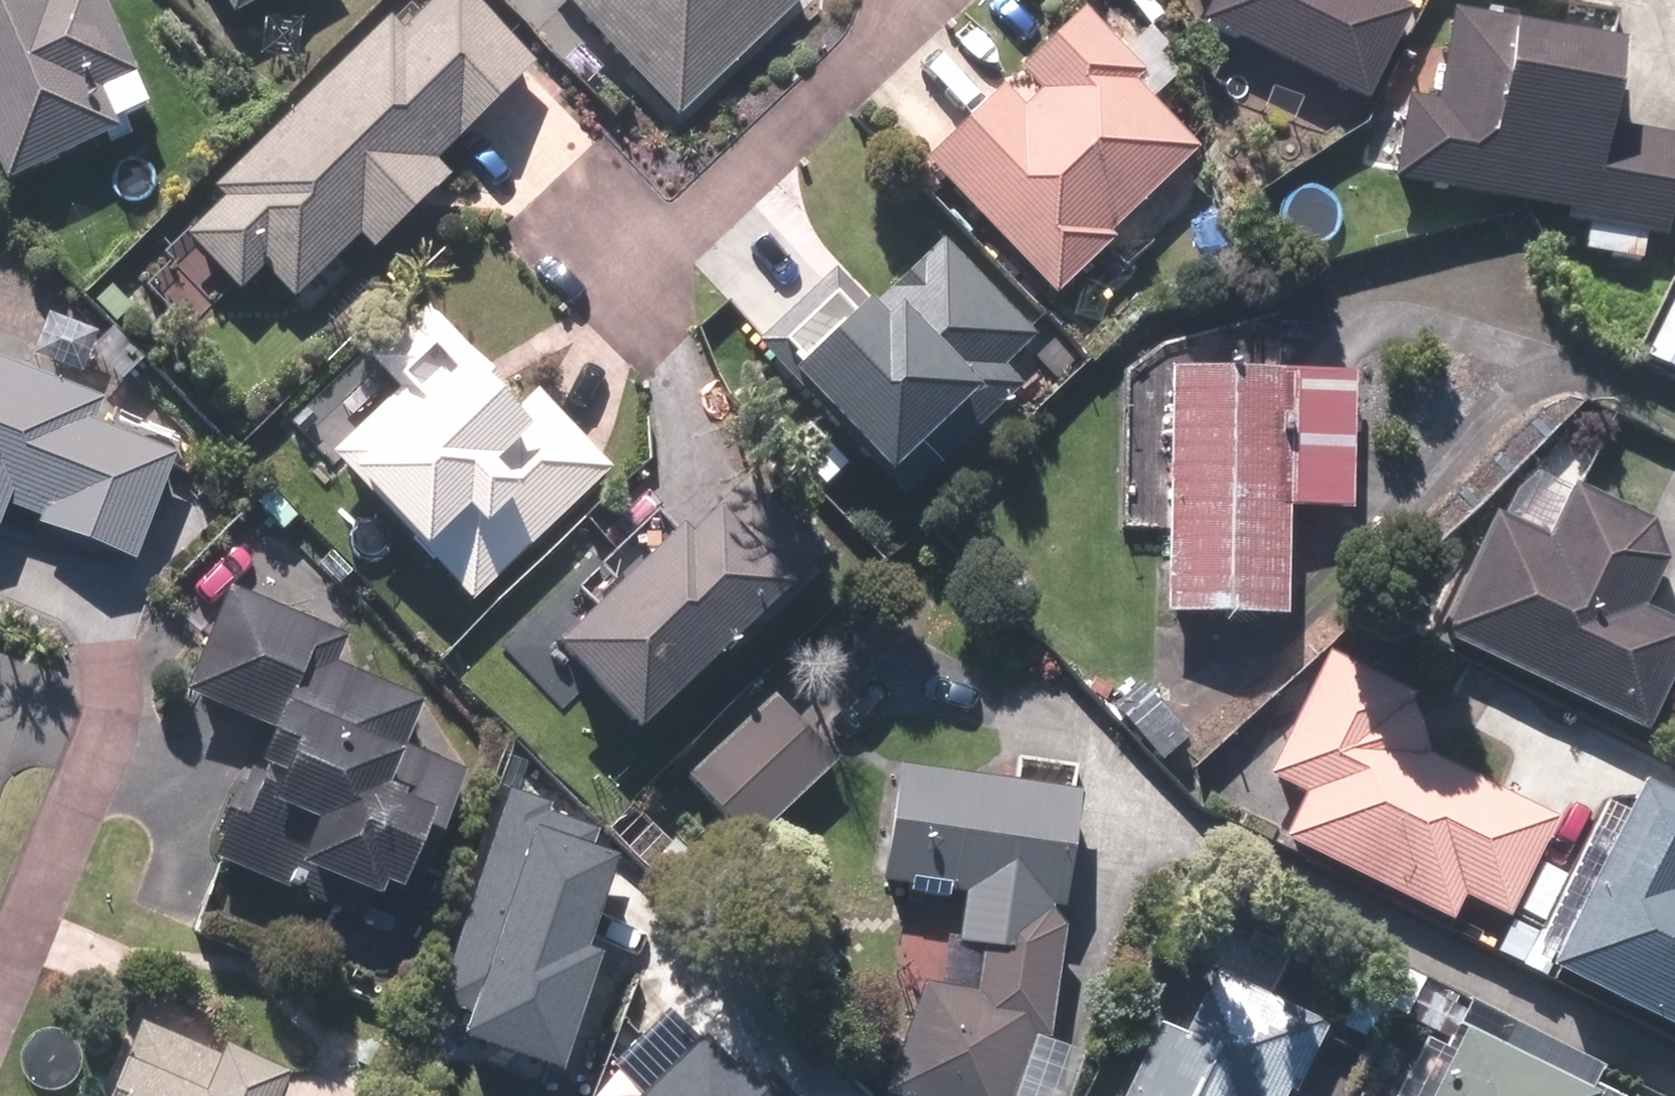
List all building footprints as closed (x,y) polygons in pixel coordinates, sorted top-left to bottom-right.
[(0,190),(108,136),(88,97),(127,80),(90,0),(0,0),(0,189),(0,190)] [(430,160),(526,69),(460,0),(434,0),(393,38),(381,26),(206,193),(215,203),(178,239),(232,296),(256,274),(283,302),(338,248),(351,236),(369,255),(449,179),(430,160)] [(225,19),(259,0),(215,0),(225,19)] [(553,3),(676,128),(767,38),(806,0),(557,0),(553,3)] [(1377,0),(1206,0),(1192,28),(1352,107),(1400,11),(1377,0)] [(1012,114),(993,94),(916,166),(1040,297),(1194,151),(1129,83),(1140,72),(1081,10),(1015,73),(1034,93),(1012,114)] [(1672,147),(1596,134),(1610,47),(1444,20),(1430,107),(1398,102),(1383,189),(1584,221),(1578,259),(1637,269),(1644,231),(1658,234),(1672,147)] [(936,236),(778,383),(907,522),(1065,375),(936,236)] [(1162,558),(1161,613),(1150,613),(1149,677),(1192,678),(1233,679),(1234,620),(1284,621),(1286,510),(1353,512),(1355,378),(1289,377),(1165,374),(1162,558)] [(510,433),(457,376),(413,417),(391,393),(318,461),(411,561),(420,553),(465,602),(609,468),(545,400),(510,433)] [(129,567),(173,461),(0,390),(0,514),(129,567)] [(570,592),(587,611),(540,657),(626,745),(820,556),(764,499),(724,539),(702,516),(644,458),(580,521),(611,552),(570,592)] [(1642,601),(1670,543),(1571,495),(1542,553),(1483,524),(1428,637),(1636,739),(1674,658),(1674,618),(1642,601)] [(344,640),(223,592),(179,699),(260,732),(206,863),(336,915),(349,883),(400,904),(456,769),(398,746),(414,708),(330,674),(344,640)] [(1554,828),(1400,750),(1421,706),(1319,655),(1258,775),(1299,796),(1275,843),(1442,927),(1456,899),(1506,924),(1554,828)] [(831,773),(769,702),(683,777),(745,848),(831,773)] [(970,997),(902,988),(888,1095),(1009,1095),(1017,1031),(1045,1035),(1075,797),(888,774),(873,896),(954,906),(948,953),(975,956),(970,997)] [(621,819),(511,782),(432,1015),(542,1051),(621,819)] [(1626,799),(1541,979),(1674,1042),(1674,822),(1626,799)] [(1329,1030),(1214,971),(1179,1038),(1158,1027),(1123,1095),(1295,1095),(1329,1030)] [(1391,1017),(1453,1047),(1460,1034),(1469,1015),(1394,979),(1380,1009),(1357,998),(1339,1037),(1374,1053),(1391,1017)] [(626,1078),(642,1095),(805,1095),(715,998),(626,1078)] [(282,1090),(142,1030),(113,1095),(280,1095),(282,1090)] [(1572,1087),(1551,1077),(1460,1034),(1453,1047),(1430,1095),(1590,1095),(1572,1087)]
